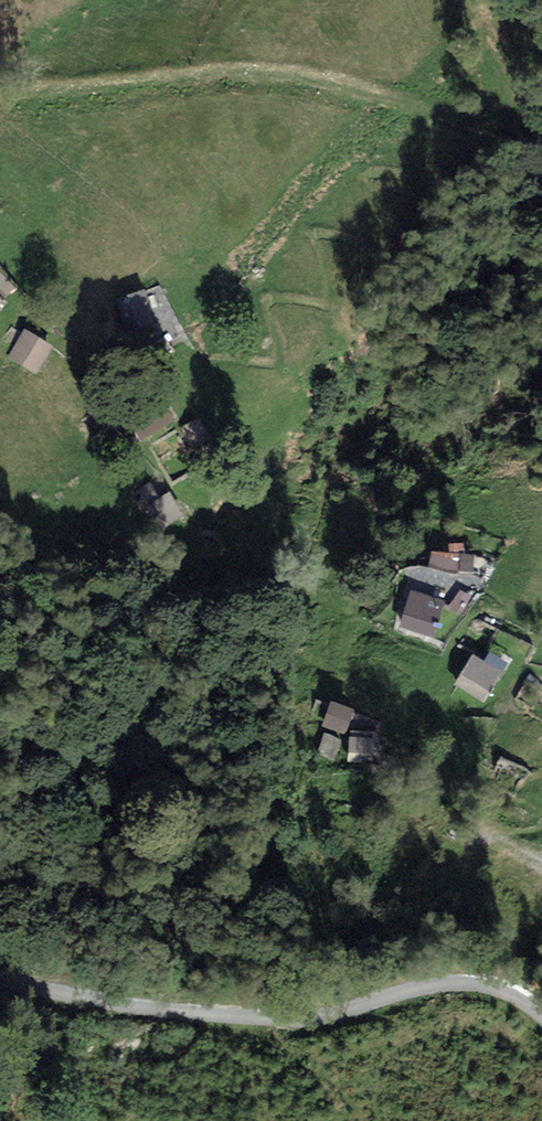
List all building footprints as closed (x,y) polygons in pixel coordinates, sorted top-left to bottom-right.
[(8,300),(21,288),(0,265),(0,291),(8,300)] [(155,325),(144,292),(115,301),(126,335),(155,325)] [(54,345),(24,328),(8,357),(37,374),(54,345)] [(173,423),(156,393),(123,412),(140,442),(173,423)] [(214,450),(198,419),(180,428),(191,449),(195,447),(200,457),(214,450)] [(157,498),(148,484),(128,496),(139,515),(145,511),(158,532),(182,517),(167,492),(157,498)] [(473,555),(432,552),(429,567),(446,572),(471,573),(473,555)] [(176,590),(161,590),(161,606),(176,606),(176,590)] [(446,601),(411,591),(399,628),(434,639),(446,601)] [(470,598),(460,591),(451,606),(461,612),(470,598)] [(89,599),(79,599),(79,615),(89,615),(89,599)] [(483,660),(475,655),(456,686),(485,704),(509,664),(489,651),(483,660)] [(353,711),(331,702),(322,725),(344,734),(353,711)] [(341,739),(323,733),(317,752),(335,758),(341,739)] [(375,740),(349,738),(347,762),(374,764),(375,740)] [(132,806),(121,807),(123,823),(134,822),(132,806)]
